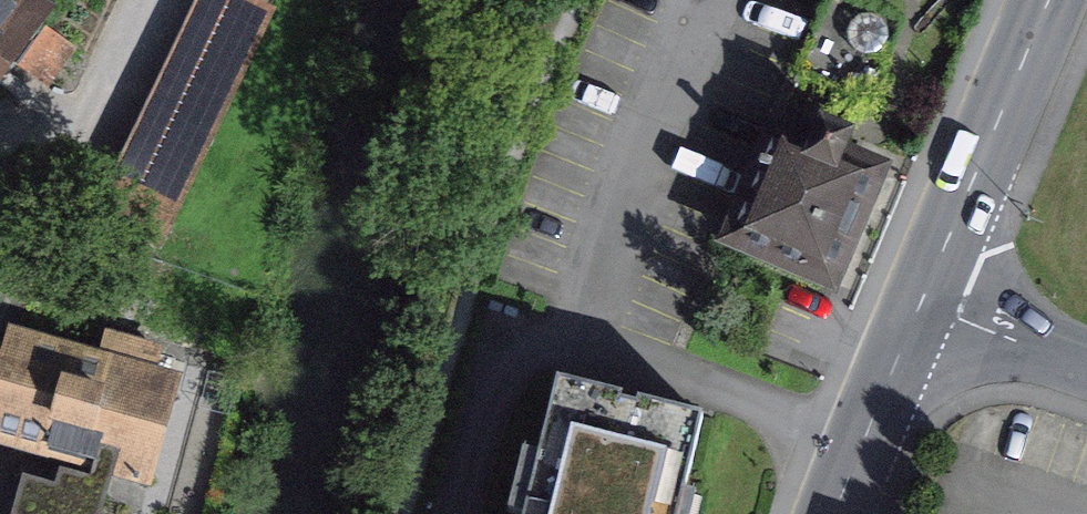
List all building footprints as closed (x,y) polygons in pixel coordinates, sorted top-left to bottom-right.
[(22,0),(0,0),(0,59),(35,9),(22,0)] [(102,206),(167,237),(276,3),(269,0),(198,0),(102,206)] [(782,99),(733,223),(853,270),(902,145),(782,99)] [(0,346),(0,442),(91,467),(115,474),(155,485),(187,372),(160,365),(166,344),(108,327),(102,348),(7,322),(0,346)] [(555,387),(525,513),(689,513),(710,423),(555,387)] [(10,513),(104,513),(115,474),(91,467),(89,474),(60,466),(56,480),(22,471),(10,513)]
